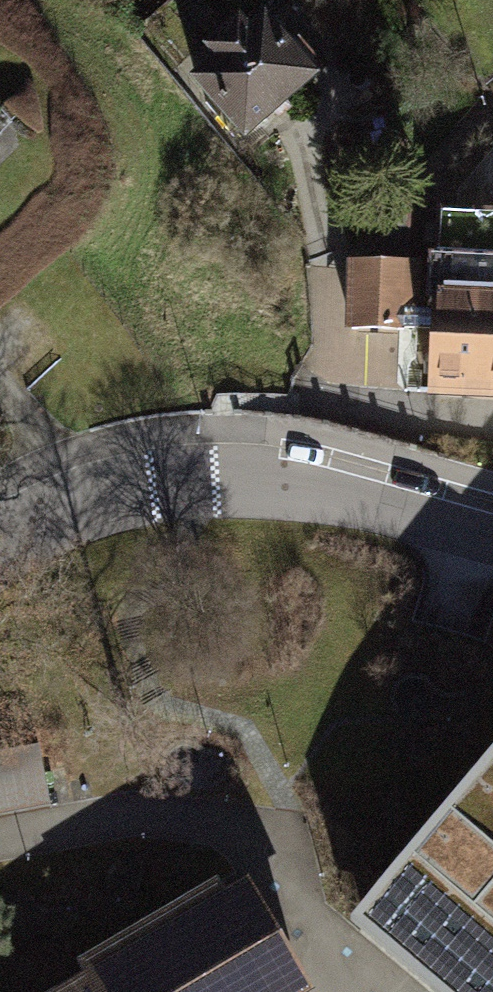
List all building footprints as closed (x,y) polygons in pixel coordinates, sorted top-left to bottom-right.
[(319,85),(263,19),(246,33),(236,22),(201,51),(212,64),(188,84),(243,149),(319,85)] [(432,401),(492,403),(492,215),(438,213),(435,318),(435,319),(434,335),(432,401)] [(417,268),(345,266),(343,337),(401,338),(402,335),(402,317),(416,317),(417,268)] [(416,317),(402,317),(402,335),(434,335),(435,318),(416,317)] [(0,754),(0,816),(52,805),(41,746),(0,754)] [(356,922),(439,991),(492,991),(492,761),(356,922)] [(259,903),(103,991),(310,991),(259,903)]
